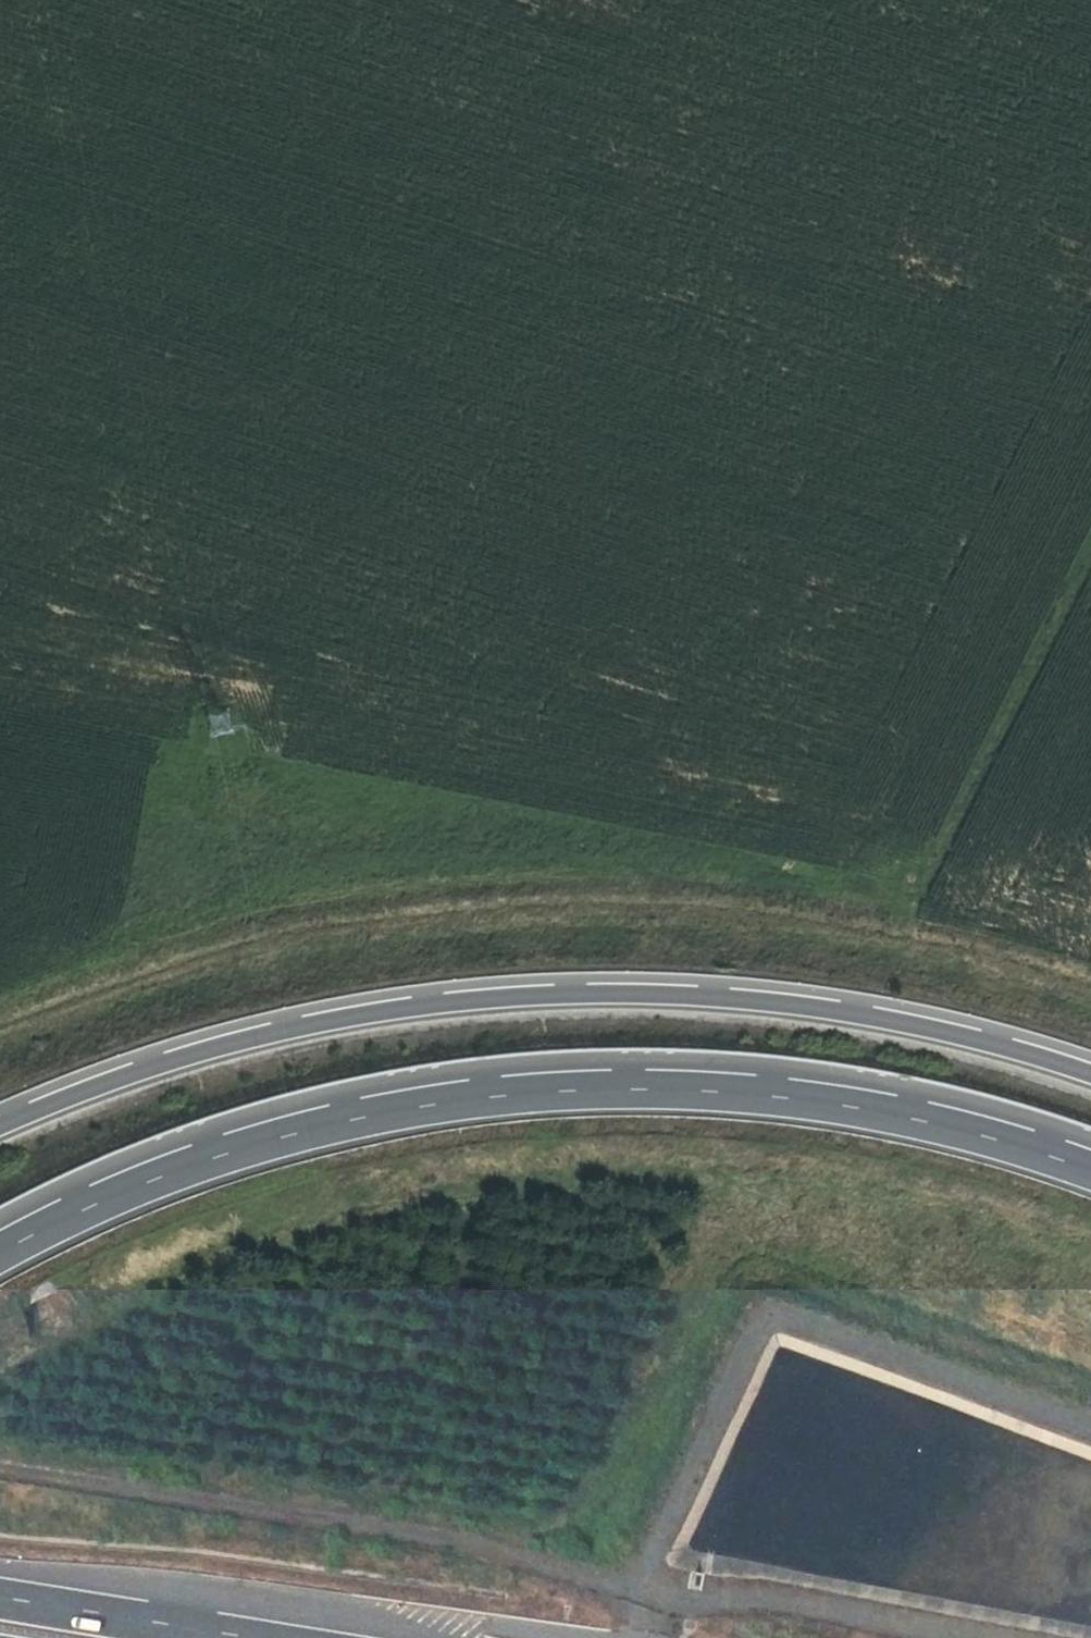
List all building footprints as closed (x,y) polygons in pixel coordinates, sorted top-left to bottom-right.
[(205,710),(209,735),(233,731),(229,707),(205,710)]
